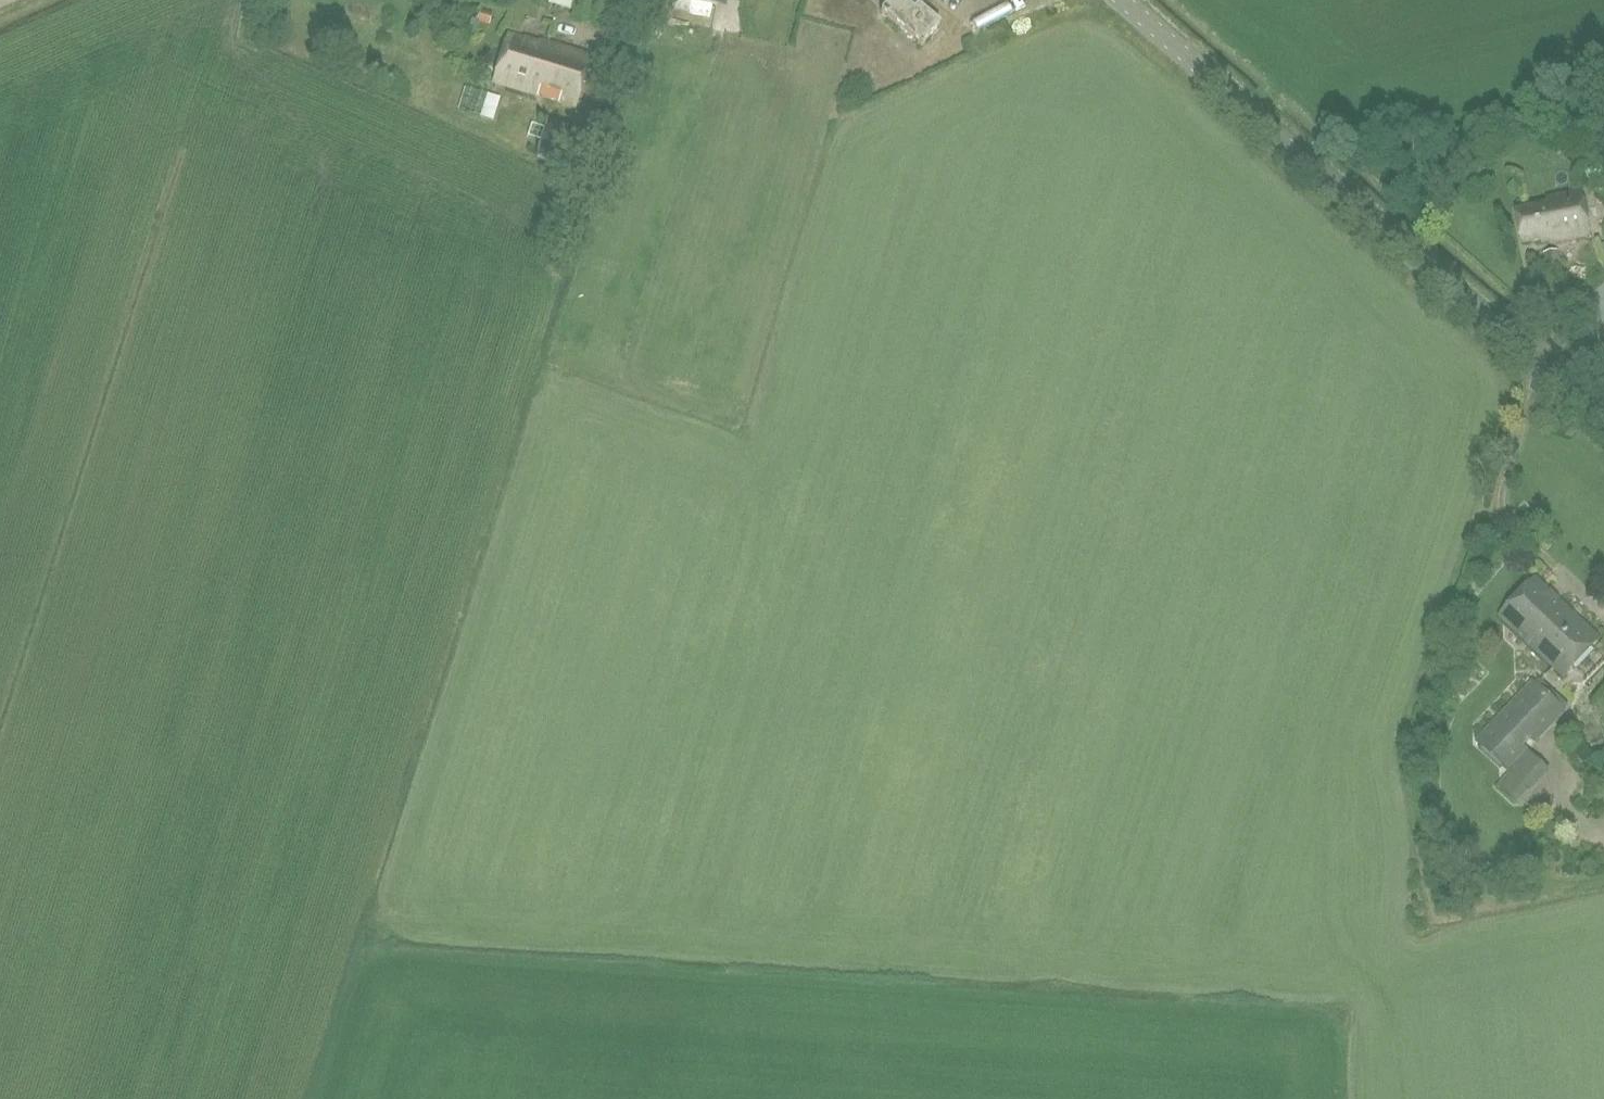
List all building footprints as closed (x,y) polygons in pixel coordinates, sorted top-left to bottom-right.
[(549,3),(604,19),(609,0),(550,0),(549,3)] [(719,0),(678,0),(717,8),(719,0)] [(898,0),(892,0),(881,13),(921,48),(940,26),(925,13),(923,15),(916,10),(913,13),(898,0)] [(913,13),(916,10),(925,0),(898,0),(913,13)] [(494,15),(480,11),(476,23),(490,27),(494,15)] [(508,32),(492,81),(575,108),(591,58),(541,41),(540,43),(508,32)] [(470,95),(471,112),(497,111),(496,94),(470,95)] [(568,168),(580,130),(549,121),(537,158),(568,168)] [(1547,201),(1547,206),(1518,211),(1524,244),(1555,239),(1555,243),(1590,236),(1582,194),(1547,201)] [(1561,266),(1558,251),(1544,254),(1547,269),(1561,266)] [(1551,592),(1536,578),(1500,616),(1564,677),(1600,638),(1557,598),(1553,602),(1547,596),(1551,592)] [(1515,803),(1527,790),(1548,769),(1523,745),(1529,739),(1533,743),(1564,711),(1535,684),(1478,744),(1510,774),(1498,786),(1515,803)]
